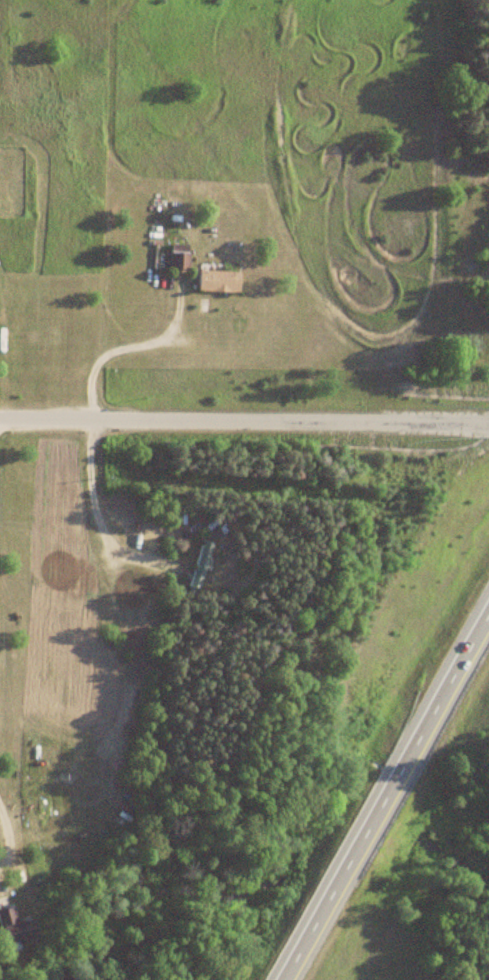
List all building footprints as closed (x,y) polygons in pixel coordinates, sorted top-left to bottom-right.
[(189,270),(189,246),(170,246),(170,270),(189,270)] [(239,293),(239,272),(199,272),(198,293),(239,293)] [(214,543),(200,540),(189,589),(203,592),(214,543)] [(3,944),(35,937),(30,919),(14,922),(11,908),(0,910),(0,932),(3,944)]
